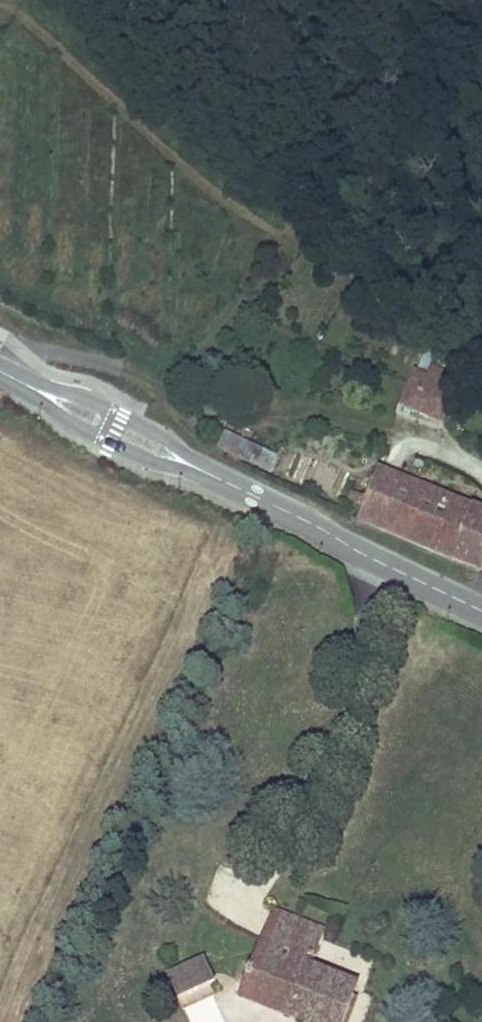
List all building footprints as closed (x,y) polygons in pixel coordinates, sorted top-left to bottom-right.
[(428,380),(454,390),(458,378),(432,368),(428,380)] [(428,380),(412,374),(399,410),(419,417),(423,405),(445,413),(454,390),(428,380)] [(445,413),(423,405),(419,417),(440,425),(445,413)] [(225,435),(218,450),(271,475),(278,460),(225,435)] [(379,472),(356,525),(450,566),(473,514),(379,472)] [(473,514),(450,566),(475,577),(481,560),(481,518),(473,514)] [(266,961),(278,930),(264,926),(253,956),(266,961)] [(297,975),(309,941),(278,930),(266,961),(297,975)] [(266,961),(253,956),(232,1010),(267,1021),(282,1021),(297,975),(266,961)] [(164,975),(180,1010),(219,992),(203,957),(164,975)] [(297,975),(282,1021),(342,1021),(351,996),(297,975)]
